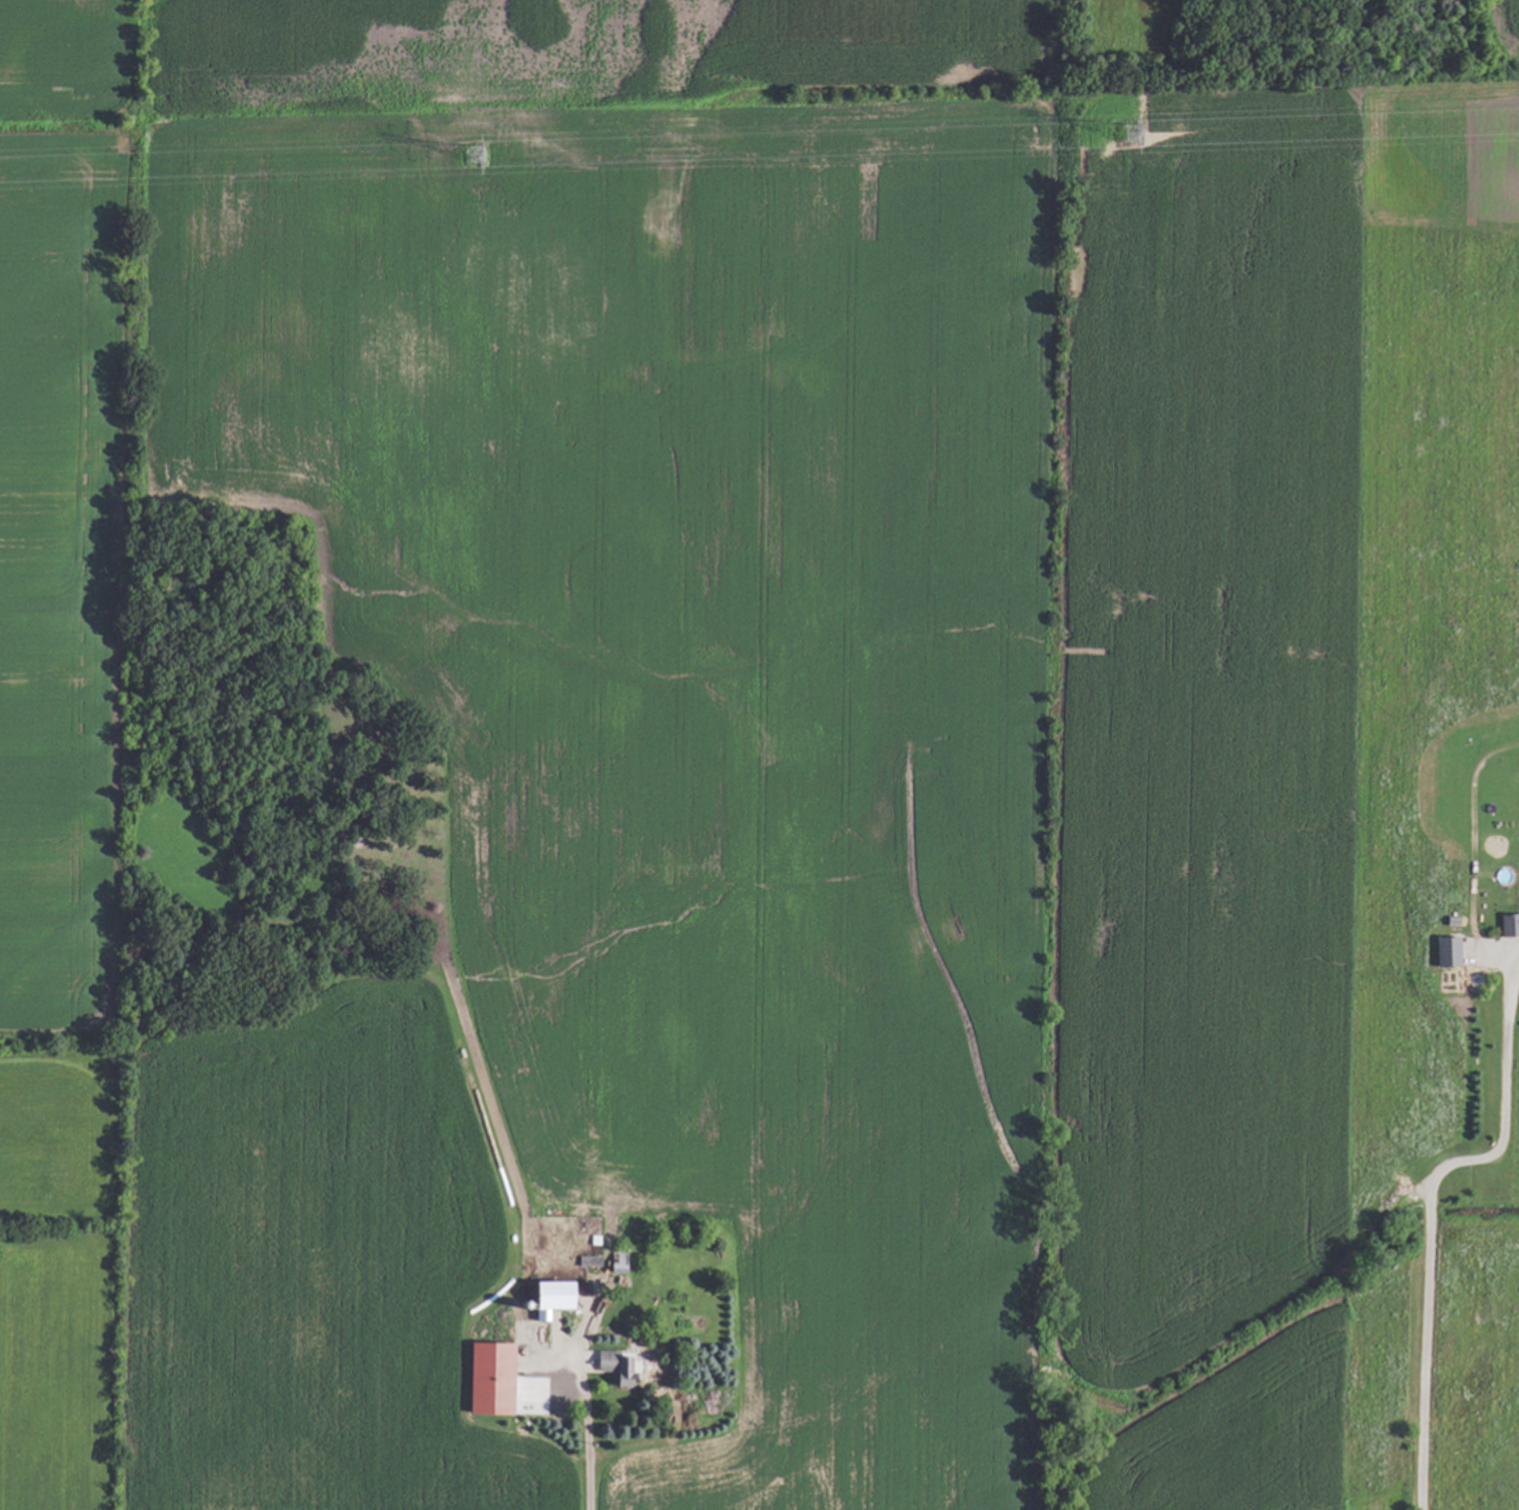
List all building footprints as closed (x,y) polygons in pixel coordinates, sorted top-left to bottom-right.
[(1498,913),(1499,933),(1518,933),(1518,912),(1498,913)] [(1457,965),(1456,936),(1433,936),(1433,943),(1439,943),(1439,949),(1433,949),(1434,965),(1457,965)] [(626,1272),(625,1253),(607,1253),(607,1273),(626,1272)] [(576,1266),(597,1266),(597,1256),(577,1255),(576,1266)] [(524,1280),(524,1308),(534,1308),(534,1321),(546,1321),(546,1308),(569,1308),(569,1281),(524,1280)] [(510,1414),(511,1369),(507,1369),(508,1342),(463,1341),(462,1413),(510,1414)] [(592,1371),(608,1371),(608,1386),(627,1386),(628,1353),(592,1353),(592,1371)]
